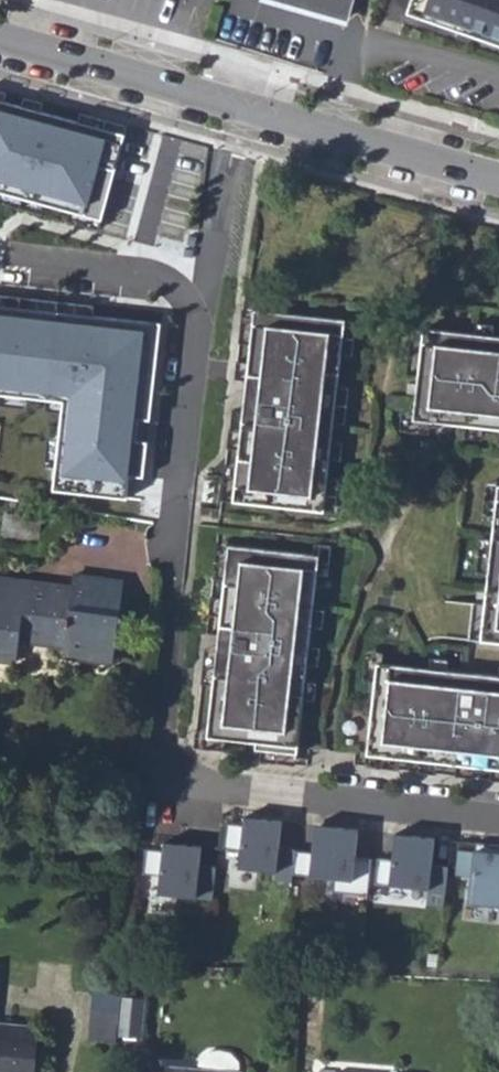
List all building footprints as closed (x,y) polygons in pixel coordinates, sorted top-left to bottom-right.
[(337,3),(336,6),(351,10),(354,0),(328,0),(337,3)] [(406,14),(498,46),(498,0),(411,0),(406,14)] [(20,240),(22,218),(31,148),(0,139),(0,188),(11,191),(4,241),(5,242),(0,281),(15,283),(20,240)] [(89,217),(139,231),(138,238),(151,242),(151,246),(145,268),(169,275),(191,194),(102,169),(89,217)] [(0,306),(0,325),(9,326),(11,307),(0,306)] [(342,319),(251,310),(238,424),(230,502),(321,511),(342,319)] [(421,328),(411,419),(498,429),(498,336),(421,328)] [(496,485),(479,642),(498,644),(498,486),(496,485)] [(1,536),(35,541),(38,517),(3,512),(1,536)] [(317,556),(225,546),(214,652),(204,738),(253,744),(252,750),(295,755),(317,556)] [(70,589),(68,608),(100,613),(104,581),(72,577),(70,589)] [(16,663),(19,641),(62,647),(61,657),(113,663),(123,583),(104,581),(100,613),(68,608),(70,589),(56,587),(55,593),(25,589),(25,583),(0,579),(0,661),(16,663)] [(25,583),(25,589),(55,593),(56,587),(25,583)] [(375,664),(365,756),(458,766),(498,770),(498,678),(375,664)] [(218,829),(216,846),(221,847),(224,822),(240,824),(241,816),(219,814),(218,829)] [(224,822),(221,847),(238,849),(236,866),(273,871),(272,878),(290,881),(291,873),(293,850),(293,848),(277,846),(280,821),(262,819),(241,816),(240,824),(224,822)] [(367,882),(370,858),(353,856),(356,829),(334,827),(313,824),(309,851),(293,850),(291,873),(332,878),(331,890),(366,894),(367,882)] [(410,835),(393,833),(390,859),(375,858),(373,882),(427,888),(426,903),(442,905),(446,873),(447,865),(430,863),(433,838),(410,835)] [(160,850),(161,842),(134,839),(130,871),(141,873),(144,848),(160,850)] [(447,865),(446,873),(454,873),(456,848),(473,850),(473,842),(449,839),(447,865)] [(141,873),(158,875),(155,892),(210,898),(213,866),(197,864),(199,846),(161,842),(160,850),(144,848),(141,873)] [(454,873),(470,875),(467,901),(498,905),(498,845),(496,845),(473,842),(473,850),(456,848),(454,873)] [(375,858),(370,857),(370,858),(367,882),(373,882),(375,858)] [(114,1032),(138,1035),(142,994),(118,992),(114,1032)] [(37,1028),(0,1024),(0,1071),(34,1071),(37,1028)] [(239,1071),(240,1071),(239,1068),(237,1060),(231,1053),(224,1050),(216,1049),(209,1052),(202,1057),(198,1064),(197,1070),(239,1071)]
